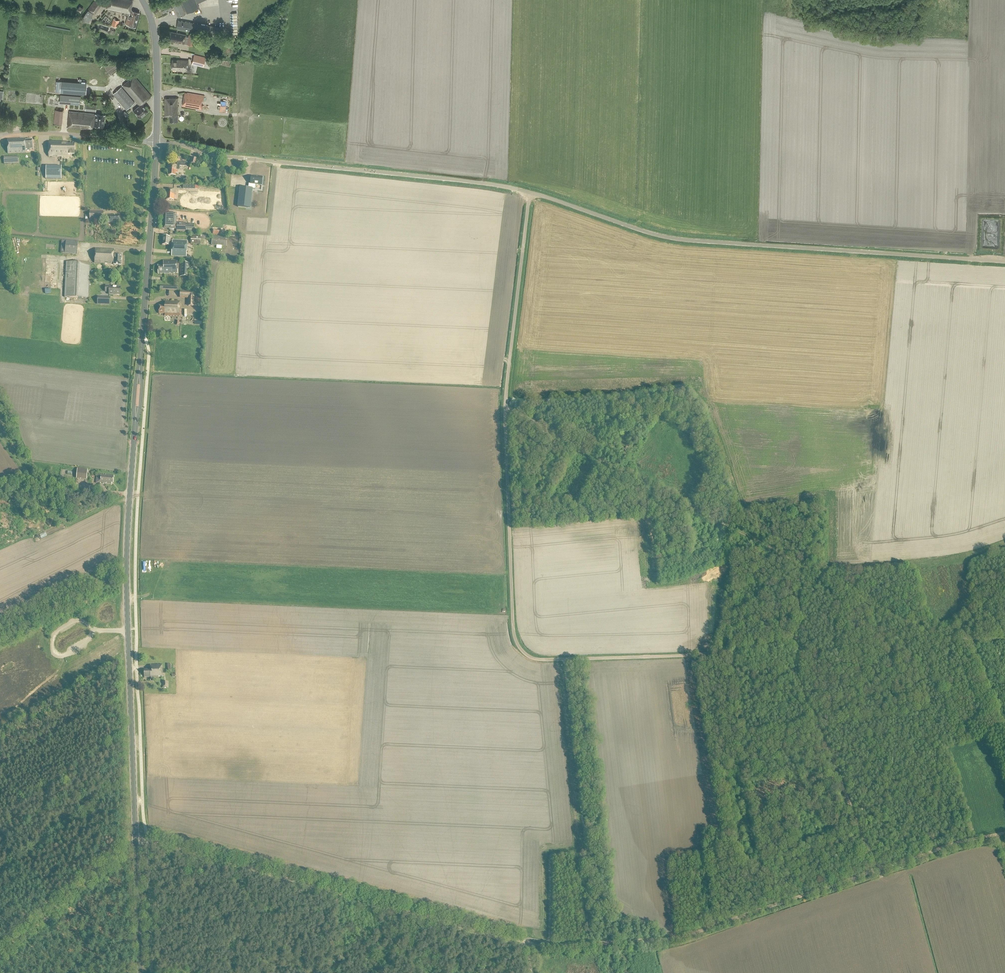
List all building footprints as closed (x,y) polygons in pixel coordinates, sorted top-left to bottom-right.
[(88,10),(94,14),(94,15),(103,3),(99,0),(96,0),(88,10)] [(132,11),(132,10),(131,9),(133,0),(109,0),(106,9),(126,14),(126,15),(127,16),(127,19),(126,19),(125,24),(135,27),(139,13),(134,11),(132,11)] [(174,7),(178,17),(188,13),(199,8),(196,0),(177,0),(172,2),(174,7)] [(174,7),(172,2),(170,3),(170,2),(161,6),(164,12),(173,8),(172,8),(174,7)] [(94,14),(88,10),(81,20),(85,23),(86,21),(88,23),(92,18),(91,17),(94,14)] [(222,28),(208,25),(178,20),(177,28),(220,36),(222,28)] [(196,36),(190,35),(189,37),(186,37),(186,35),(176,33),(175,33),(171,32),(170,40),(173,41),(184,44),(185,43),(194,45),(196,36)] [(205,58),(194,55),(192,63),(203,66),(205,58)] [(188,71),(189,60),(178,60),(172,60),(172,65),(171,66),(171,68),(172,68),(181,69),(181,70),(188,71)] [(134,76),(122,85),(140,106),(134,111),(140,118),(148,111),(142,104),(151,96),(134,76)] [(61,90),(61,92),(86,94),(86,92),(86,84),(61,82),(61,90)] [(122,86),(113,94),(126,110),(136,102),(122,86)] [(185,92),(182,106),(198,109),(198,110),(202,111),(203,105),(201,105),(201,101),(204,101),(205,96),(185,92)] [(80,104),(81,96),(60,94),(60,103),(80,104)] [(178,120),(178,115),(178,98),(165,98),(165,116),(170,116),(170,120),(178,120)] [(54,123),(62,125),(63,111),(55,110),(54,123)] [(94,130),(94,126),(104,127),(105,115),(95,114),(70,111),(68,127),(94,130)] [(32,140),(25,140),(25,139),(8,140),(8,154),(26,153),(26,150),(33,149),(32,140)] [(67,143),(49,142),(49,157),(68,157),(68,155),(74,155),(74,145),(67,144),(67,143)] [(19,164),(18,156),(4,157),(4,165),(19,164)] [(178,157),(178,166),(180,166),(187,166),(187,162),(183,162),(184,157),(178,157)] [(180,171),(180,166),(178,166),(169,165),(168,170),(169,170),(169,176),(176,176),(176,174),(178,174),(178,171),(180,171)] [(61,167),(46,167),(46,179),(61,180),(61,167)] [(262,186),(263,177),(251,176),(250,188),(240,187),(238,207),(250,208),(253,185),(262,186)] [(176,195),(176,190),(167,189),(166,194),(167,194),(167,200),(174,200),(175,195),(176,195)] [(89,220),(103,220),(103,212),(89,212),(89,220)] [(164,221),(163,221),(163,224),(164,224),(164,229),(177,229),(177,232),(194,233),(194,225),(182,224),(182,223),(176,223),(176,214),(165,214),(164,221)] [(201,240),(208,240),(209,240),(209,236),(201,235),(201,236),(191,236),(191,244),(201,245),(201,240)] [(211,246),(227,247),(227,237),(212,236),(211,246)] [(188,242),(170,240),(170,238),(163,237),(163,245),(169,246),(169,245),(172,245),(172,256),(187,257),(188,242)] [(60,253),(65,254),(77,255),(78,242),(62,240),(60,253)] [(122,255),(114,255),(114,250),(95,249),(95,263),(114,264),(115,264),(115,265),(121,266),(122,255)] [(172,261),(163,261),(164,266),(158,266),(158,274),(165,274),(165,275),(178,274),(177,261),(172,261)] [(88,299),(89,270),(90,263),(66,262),(64,298),(88,299)] [(190,264),(181,263),(180,277),(190,277),(190,264)] [(120,295),(121,287),(110,287),(110,286),(105,286),(105,292),(109,292),(109,295),(120,295)] [(188,306),(194,307),(195,292),(181,291),(180,298),(189,298),(188,306)] [(165,306),(159,306),(159,314),(167,314),(167,315),(179,315),(180,302),(165,302),(165,306)] [(88,470),(77,469),(76,479),(87,480),(88,470)] [(114,476),(106,475),(106,476),(104,475),(97,474),(96,484),(101,484),(101,483),(105,484),(112,485),(112,484),(113,484),(114,476)] [(48,547),(65,540),(64,536),(47,543),(48,547)] [(144,678),(163,677),(162,665),(150,665),(150,670),(144,670),(144,678)]
